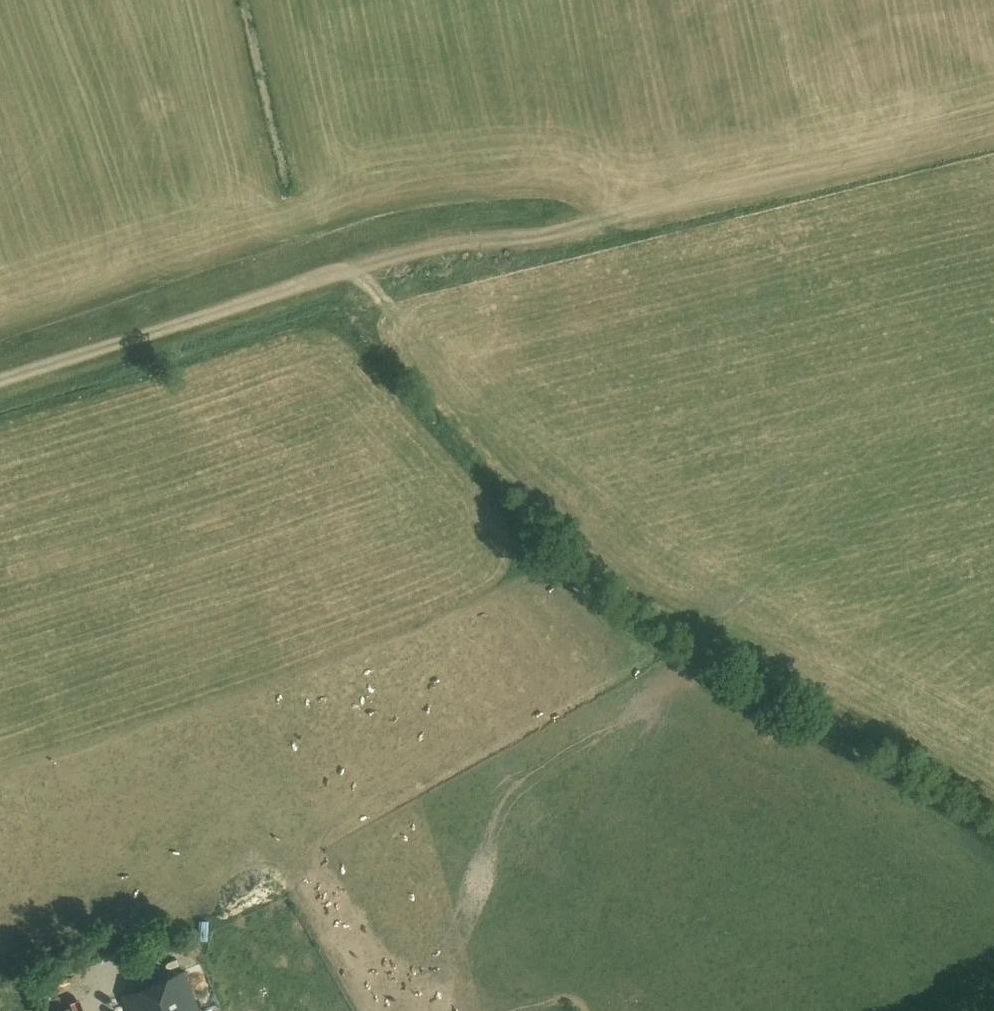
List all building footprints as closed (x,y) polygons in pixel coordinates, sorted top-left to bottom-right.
[(119,997),(124,1010),(197,1010),(181,972),(119,997)]
